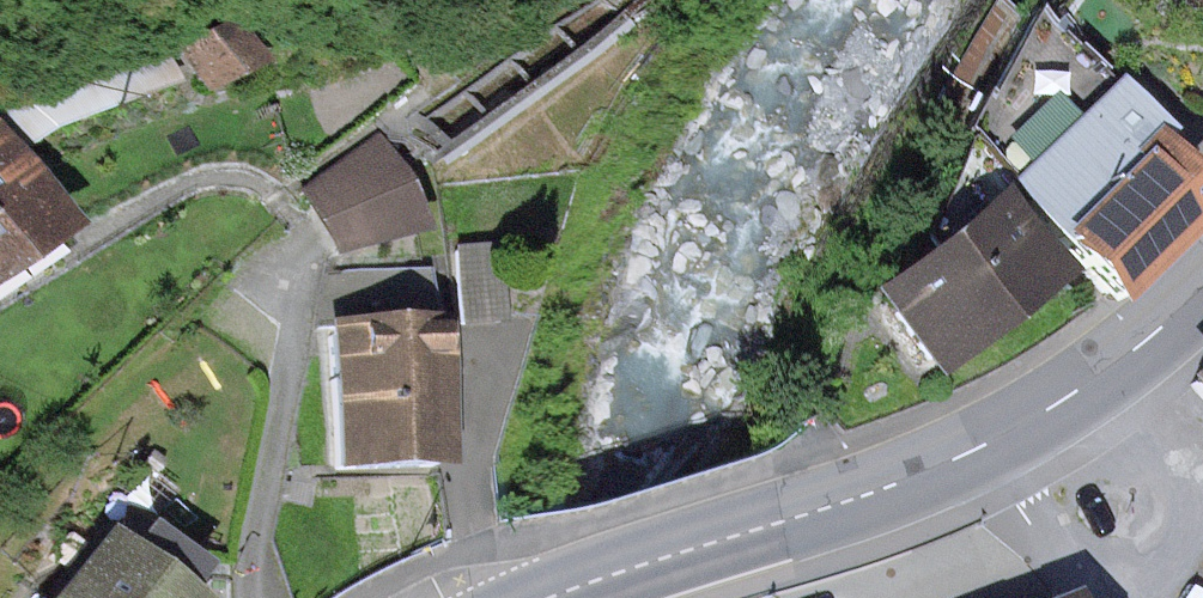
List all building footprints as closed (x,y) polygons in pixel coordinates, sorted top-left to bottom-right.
[(238,22),(188,45),(205,80),(255,56),(238,22)] [(416,234),(374,136),(299,187),(329,256),(416,234)] [(64,248),(3,157),(0,159),(0,291),(64,248)] [(1044,244),(1103,312),(1188,238),(1129,170),(1044,244)] [(937,388),(1043,303),(976,219),(869,305),(937,388)] [(496,248),(455,250),(459,323),(499,321),(496,248)] [(335,327),(434,326),(422,271),(325,274),(316,327),(335,327)] [(437,467),(434,326),(335,327),(338,469),(437,467)] [(193,571),(144,532),(121,560),(100,544),(56,597),(171,597),(193,571)] [(31,589),(23,597),(42,597),(31,589)]
